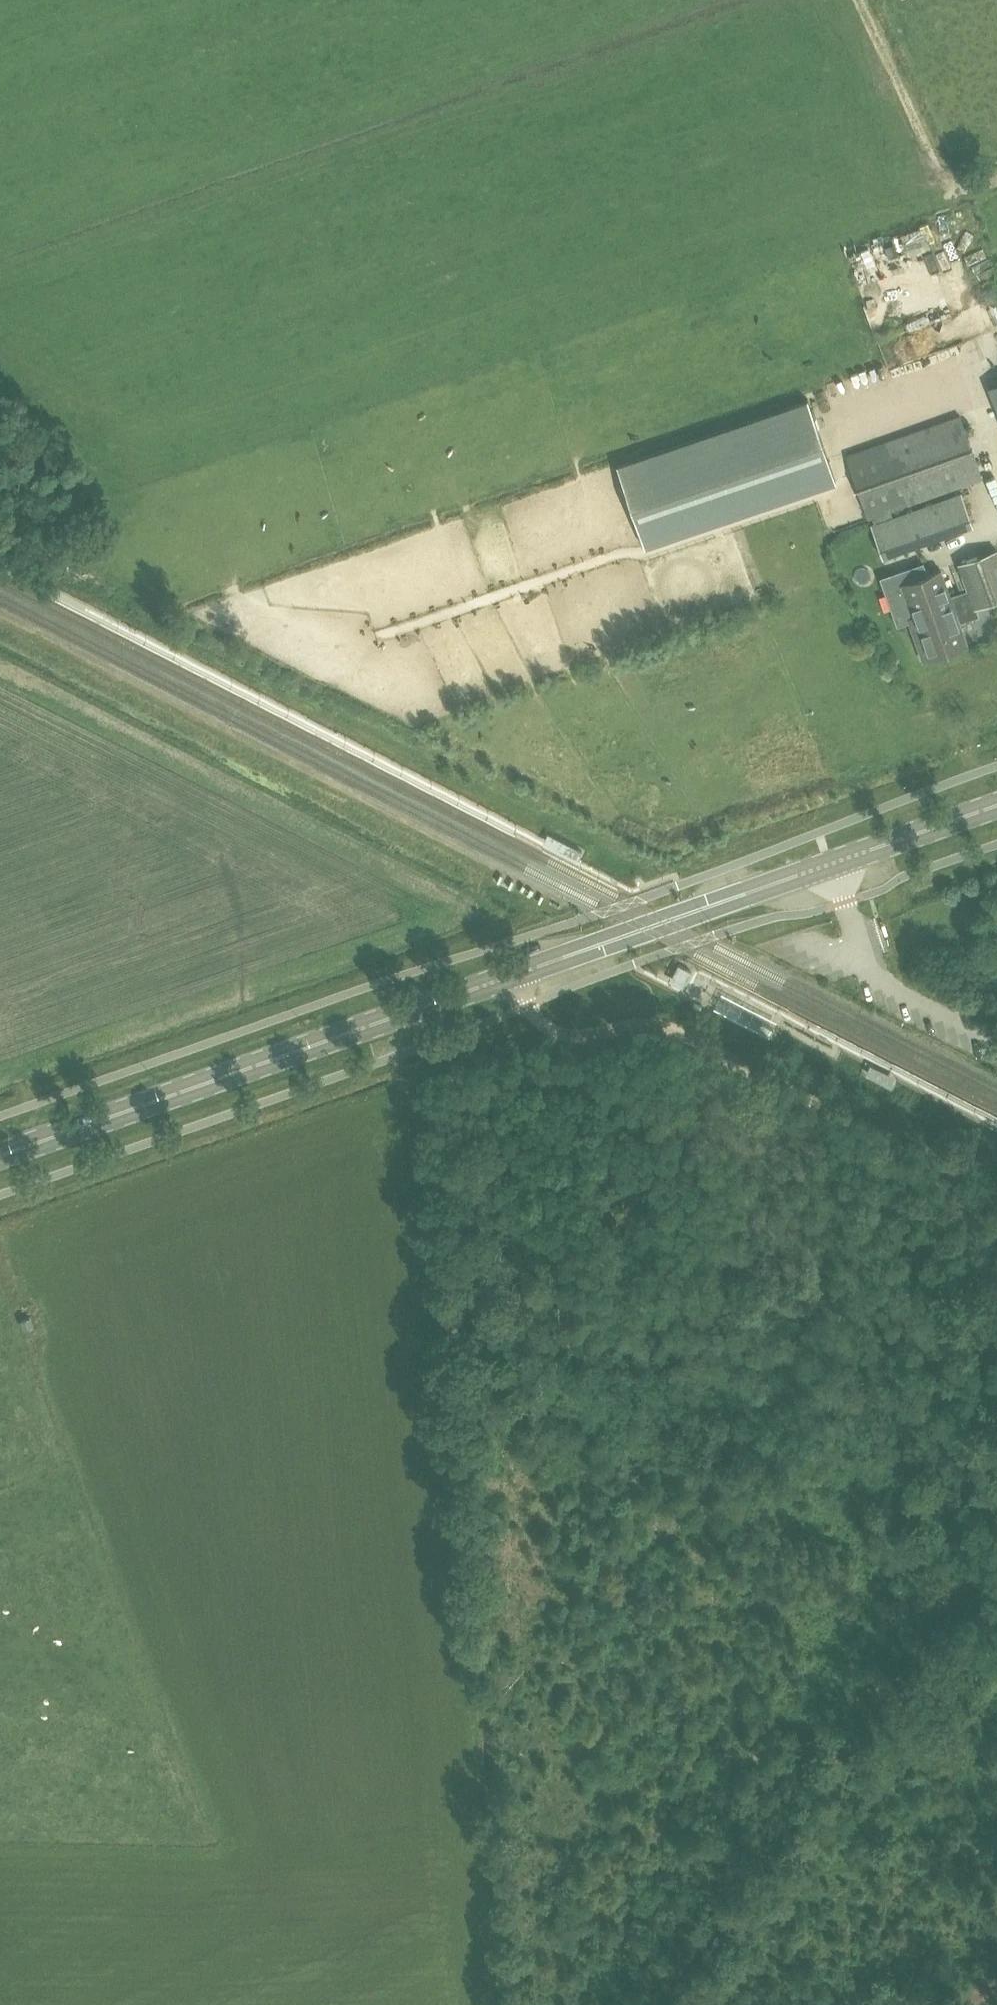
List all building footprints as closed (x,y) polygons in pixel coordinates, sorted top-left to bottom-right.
[(961,332),(967,362),(996,356),(996,325),(961,332)] [(905,372),(883,375),(885,391),(907,389),(905,372)] [(618,456),(648,541),(835,475),(805,390),(618,456)] [(867,519),(982,478),(960,414),(845,455),(867,519)] [(973,526),(961,493),(871,524),(883,557),(973,526)] [(996,552),(988,554),(960,564),(968,587),(975,608),(976,607),(996,600),(996,555),(996,552)] [(941,571),(902,585),(913,617),(908,618),(922,658),(965,643),(957,621),(978,613),(976,607),(975,608),(968,587),(948,593),(941,571)] [(678,963),(673,972),(687,980),(692,970),(678,963)] [(31,1316),(21,1320),(24,1329),(35,1325),(31,1316)]
